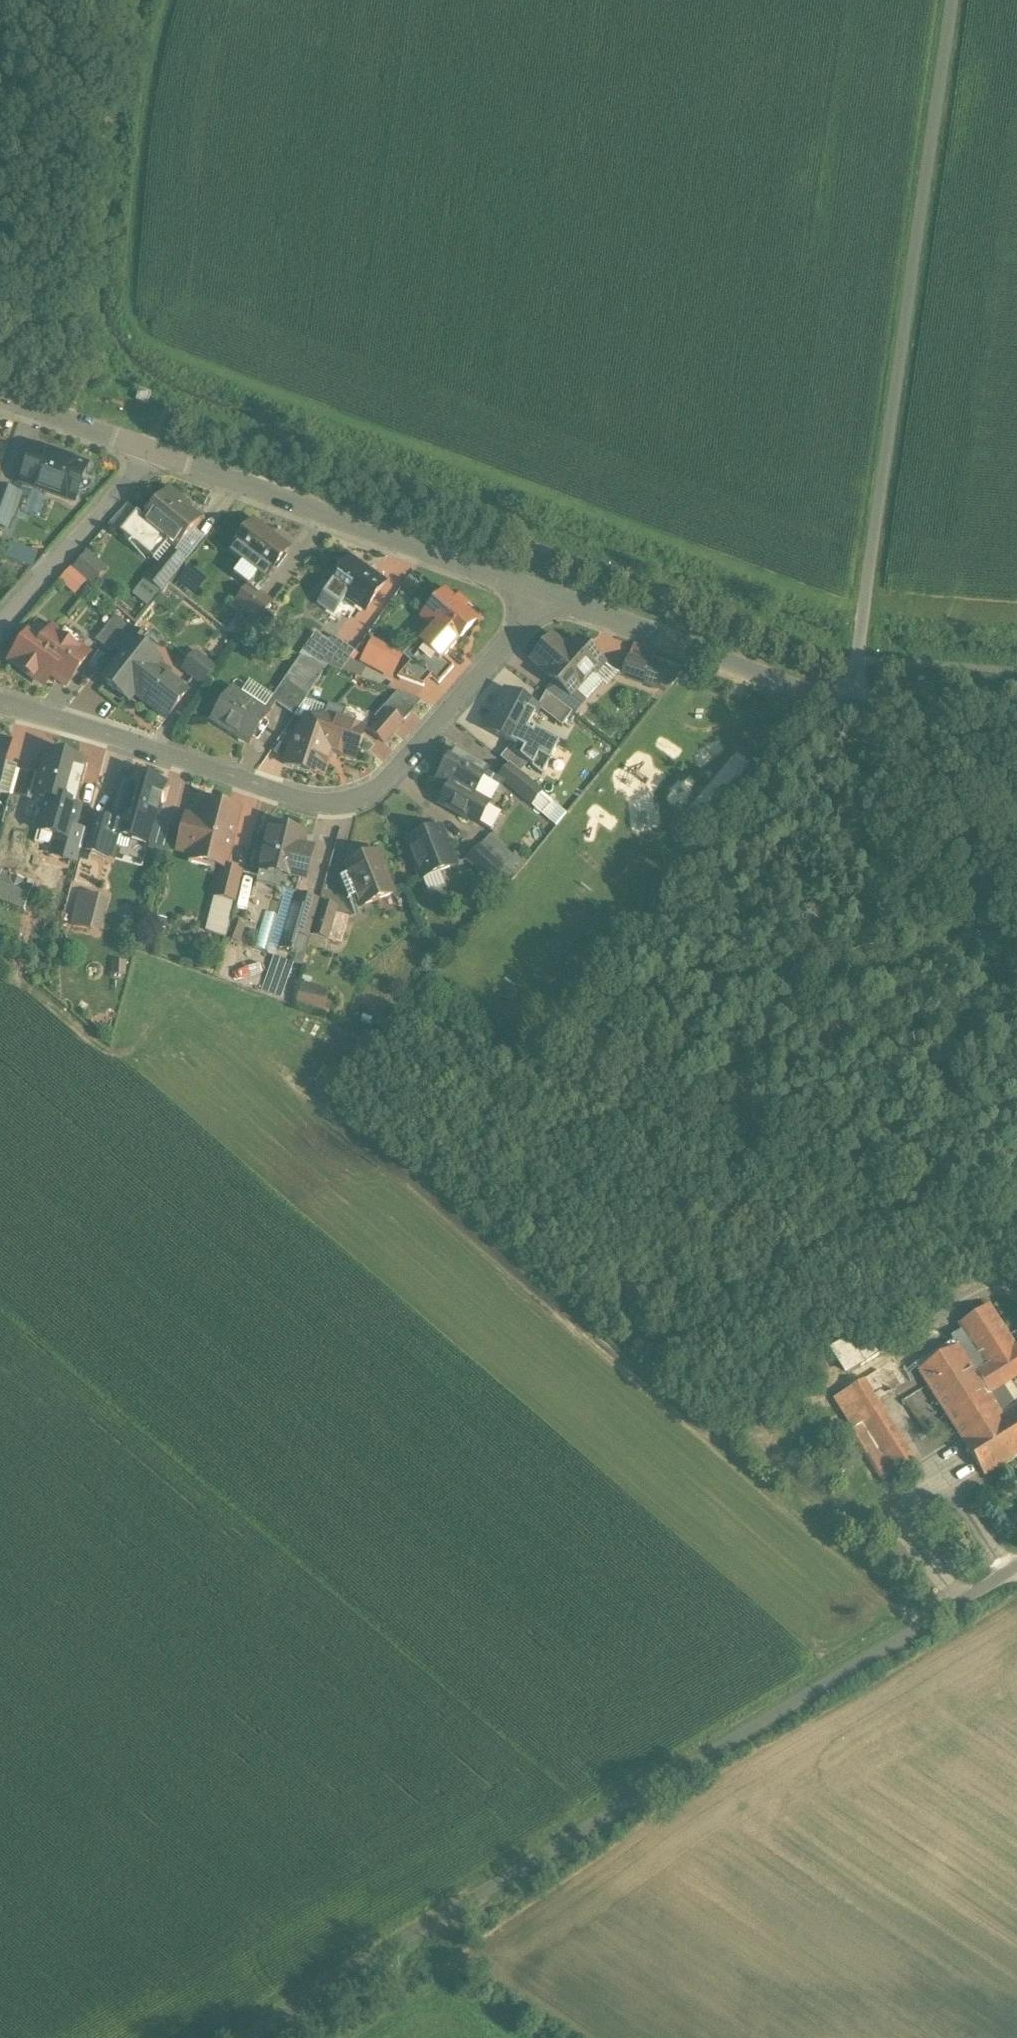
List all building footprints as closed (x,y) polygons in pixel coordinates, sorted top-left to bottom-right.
[(72,461),(49,453),(50,452),(34,446),(22,482),(75,501),(88,465),(72,460),(72,461)] [(9,529),(21,495),(0,488),(0,526),(9,529)] [(183,500),(169,489),(145,517),(143,520),(169,541),(173,545),(178,549),(202,520),(181,503),(183,500)] [(145,517),(138,511),(121,531),(154,559),(169,541),(143,520),(145,517)] [(290,548),(255,521),(231,553),(266,579),(290,548)] [(173,545),(145,579),(162,592),(185,563),(174,553),(178,549),(173,545)] [(366,569),(351,558),(330,587),(346,598),(347,597),(366,610),(386,583),(384,582),(383,583),(365,571),(366,569)] [(272,602),(250,585),(237,603),(244,608),(259,619),(260,618),(272,602)] [(446,592),(424,617),(435,628),(455,645),(478,619),(464,607),(468,603),(460,596),(456,601),(446,592)] [(244,608),(228,630),(249,637),(262,619),(260,618),(259,619),(244,608)] [(116,617),(96,641),(113,653),(116,649),(132,629),(116,617)] [(435,628),(423,642),(426,645),(413,659),(427,671),(441,655),(444,658),(455,645),(435,628)] [(53,630),(43,644),(30,635),(11,661),(45,685),(52,676),(67,686),(89,655),(53,630)] [(132,630),(116,649),(126,656),(137,643),(138,643),(142,638),(132,630)] [(334,636),(316,661),(342,671),(355,652),(334,636)] [(577,639),(568,650),(554,637),(533,660),(554,680),(572,696),(577,691),(593,672),(596,675),(604,665),(605,664),(577,639)] [(138,643),(137,643),(126,656),(106,681),(130,700),(135,693),(167,718),(188,692),(156,667),(160,661),(138,643)] [(215,668),(196,653),(184,669),(203,683),(215,668)] [(441,655),(427,671),(432,677),(433,677),(440,684),(454,667),(444,658),(441,655)] [(679,673),(631,656),(624,675),(616,672),(605,664),(604,665),(616,673),(666,690),(679,673)] [(427,671),(413,659),(398,676),(424,686),(432,677),(427,671)] [(577,691),(572,696),(554,680),(546,691),(575,713),(587,700),(577,691)] [(310,695),(291,682),(277,703),(295,716),(310,695)] [(270,714),(232,689),(212,719),(250,744),(270,714)] [(499,707),(486,731),(516,746),(517,747),(526,731),(538,708),(505,691),(497,706),(499,707)] [(422,701),(398,692),(385,706),(403,722),(422,701)] [(403,722),(385,706),(375,717),(380,721),(371,731),(385,743),(403,722)] [(365,728),(326,714),(322,725),(315,746),(332,752),(354,760),(365,728)] [(322,725),(307,720),(302,734),(299,733),(295,745),(292,744),(285,765),(310,774),(311,771),(324,775),(332,752),(315,746),(322,725)] [(532,734),(526,731),(517,747),(516,746),(513,752),(542,776),(559,743),(534,730),(532,734)] [(0,740),(0,779),(2,772),(6,773),(9,762),(5,761),(10,742),(0,740)] [(83,762),(47,752),(40,778),(36,795),(75,806),(81,783),(78,782),(83,762)] [(487,772),(453,753),(438,781),(450,788),(441,804),(477,825),(489,804),(473,795),(487,772)] [(541,793),(509,766),(499,778),(532,804),(541,793)] [(40,778),(23,774),(17,795),(35,799),(36,795),(40,778)] [(166,785),(131,775),(129,786),(122,784),(116,806),(123,808),(118,824),(119,824),(117,834),(150,843),(160,804),(165,801),(168,791),(166,786),(166,785)] [(1,823),(8,796),(0,794),(0,822),(1,823)] [(205,802),(201,820),(187,816),(178,851),(192,855),(191,860),(223,868),(226,868),(240,811),(205,802)] [(118,824),(90,816),(89,822),(82,847),(82,849),(110,857),(117,834),(119,824),(118,824)] [(88,821),(70,817),(64,842),(82,847),(89,822),(87,822),(88,821)] [(306,835),(271,826),(261,870),(303,880),(308,862),(300,860),(306,835)] [(441,829),(407,842),(422,880),(455,867),(441,829)] [(511,857),(490,837),(481,847),(503,867),(512,858),(511,857)] [(502,868),(480,848),(468,861),(489,880),(490,881),(502,868)] [(379,853),(346,866),(362,907),(395,894),(379,853)] [(512,858),(503,867),(515,879),(527,865),(515,853),(511,857),(512,858)] [(502,868),(490,881),(489,880),(483,886),(498,899),(515,879),(503,867),(502,868)] [(226,868),(223,868),(216,897),(235,902),(242,873),(226,868)] [(3,876),(0,885),(0,898),(24,907),(31,888),(33,889),(34,884),(29,883),(29,885),(3,876)] [(109,900),(78,892),(69,927),(100,935),(109,900)] [(321,902),(296,895),(286,926),(311,933),(321,902)] [(323,903),(313,935),(328,940),(336,913),(338,907),(323,903)] [(350,917),(336,913),(328,940),(342,944),(350,917)] [(321,988),(302,983),(297,1002),(315,1008),(321,988)] [(919,1371),(963,1440),(1003,1415),(989,1394),(1016,1376),(1016,1349),(989,1306),(961,1324),(967,1332),(954,1341),(958,1347),(919,1371)] [(880,1370),(836,1397),(887,1478),(915,1460),(878,1400),(893,1391),(880,1370)] [(963,1440),(985,1476),(1016,1456),(1016,1406),(1003,1415),(963,1440)]
